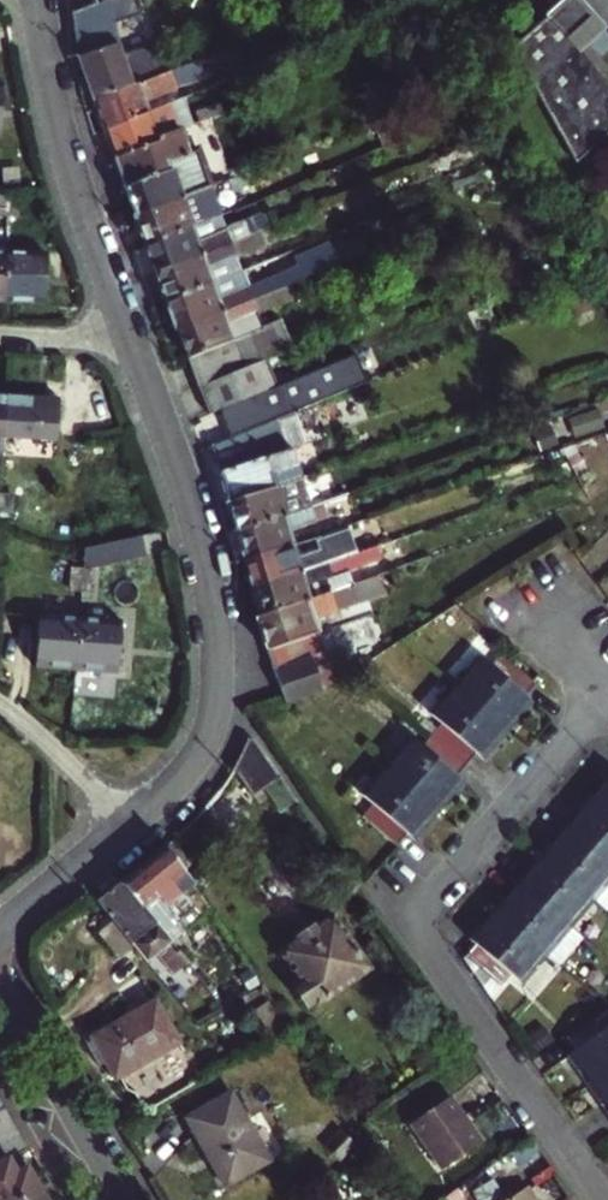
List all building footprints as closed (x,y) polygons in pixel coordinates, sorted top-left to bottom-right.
[(92,100),(144,79),(135,52),(122,56),(116,41),(111,0),(106,0),(96,4),(72,14),(77,57),(92,100)] [(124,19),(118,0),(111,0),(116,41),(122,56),(135,52),(124,19)] [(151,0),(118,0),(124,19),(154,6),(151,0)] [(301,4),(308,15),(319,10),(315,0),(310,0),(301,4)] [(514,49),(576,163),(607,133),(607,78),(571,36),(594,14),(580,0),(564,0),(514,49)] [(92,100),(103,130),(148,111),(144,101),(203,78),(195,59),(144,79),(92,100)] [(103,130),(114,160),(181,130),(224,112),(219,102),(194,112),(191,121),(181,97),(148,111),(103,130)] [(390,111),(378,116),(390,145),(403,140),(390,111)] [(135,217),(209,186),(197,151),(190,153),(181,130),(114,160),(135,217)] [(135,217),(145,245),(219,215),(209,186),(135,217)] [(6,192),(6,214),(15,214),(14,192),(6,192)] [(267,227),(273,241),(321,221),(316,207),(267,227)] [(175,330),(285,286),(419,231),(438,223),(431,208),(333,249),(330,243),(292,259),(295,266),(246,287),(240,270),(165,301),(175,330)] [(155,273),(267,227),(261,214),(224,229),(219,215),(145,245),(155,273)] [(438,223),(419,231),(424,245),(445,236),(439,223),(438,223)] [(155,273),(165,301),(240,270),(235,257),(273,241),(267,227),(155,273)] [(269,251),(272,258),(290,250),(287,243),(269,251)] [(5,251),(4,301),(41,302),(42,253),(5,251)] [(175,330),(196,387),(262,359),(291,347),(280,319),(261,327),(257,316),(292,302),(285,286),(175,330)] [(206,415),(247,398),(273,387),(262,359),(196,387),(206,415)] [(314,392),(307,373),(273,387),(247,398),(255,416),(314,392)] [(3,434),(32,436),(53,437),(55,397),(6,394),(3,434)] [(605,423),(607,422),(607,402),(598,406),(605,423)] [(294,411),(278,418),(282,429),(299,423),(294,411)] [(563,421),(569,438),(586,431),(580,414),(563,421)] [(219,473),(275,454),(265,423),(210,444),(219,473)] [(3,435),(3,450),(31,452),(32,436),(3,434),(3,435)] [(291,448),(275,454),(219,473),(228,501),(301,477),(291,448)] [(237,530),(333,500),(345,495),(340,482),(306,493),(301,477),(228,501),(237,530)] [(11,493),(1,493),(0,514),(10,514),(11,493)] [(246,560),(292,545),(287,530),(337,513),(333,500),(237,530),(246,560)] [(337,530),(319,536),(323,549),(341,543),(337,530)] [(255,587),(376,544),(380,543),(375,531),(341,543),(323,549),(319,536),(292,545),(246,560),(255,587)] [(381,558),(376,544),(255,587),(264,615),(308,599),(303,585),(381,558)] [(69,587),(80,588),(81,567),(71,567),(69,587)] [(92,568),(81,567),(80,588),(90,590),(92,568)] [(329,592),(336,612),(384,594),(376,575),(329,592)] [(273,671),(324,653),(313,620),(336,612),(329,592),(308,599),(264,615),(256,617),(273,671)] [(78,618),(39,614),(34,663),(74,666),(78,618)] [(117,621),(78,618),(74,666),(114,669),(117,621)] [(273,671),(283,704),(322,691),(322,688),(349,671),(340,647),(324,653),(273,671)] [(11,682),(11,655),(0,654),(0,681),(11,682)] [(534,683),(528,678),(500,655),(489,666),(480,659),(432,715),(441,722),(419,748),(410,740),(363,795),(372,803),(362,814),(396,844),(405,832),(411,837),(458,781),(454,778),(475,752),(480,755),(528,699),(524,695),(534,683)] [(260,785),(277,774),(254,740),(247,738),(232,768),(233,769),(248,793),(260,785)] [(567,926),(591,899),(607,878),(607,779),(590,801),(580,811),(577,809),(563,825),(549,842),(553,845),(543,857),(533,869),(529,865),(516,880),(501,898),(505,903),(495,914),(472,941),(476,944),(465,957),(501,986),(511,973),(520,981),(532,991),(555,964),(544,954),(567,926)] [(177,846),(170,851),(184,872),(191,868),(177,846)] [(122,884),(169,940),(209,908),(191,883),(187,877),(184,872),(170,851),(167,847),(122,884)] [(195,872),(187,877),(191,883),(198,878),(195,872)] [(98,903),(112,920),(134,947),(146,960),(156,952),(165,963),(180,952),(169,940),(122,884),(98,903)] [(315,1000),(316,1001),(347,981),(344,977),(363,963),(332,918),(320,926),(318,922),(311,927),(302,914),(291,921),(299,935),(293,939),(296,942),(282,951),(301,979),(299,981),(298,992),(303,1000),(312,1001),(315,1000)] [(134,947),(112,920),(97,933),(119,959),(134,947)] [(366,968),(363,963),(344,977),(347,981),(366,968)] [(156,1001),(91,1038),(115,1078),(179,1042),(156,1001)] [(268,1004),(258,1011),(271,1032),(282,1024),(268,1004)] [(604,1011),(565,1037),(575,1051),(571,1054),(591,1083),(600,1096),(595,1100),(607,1117),(607,1119),(607,1016),(604,1011)] [(230,1092),(186,1116),(225,1184),(268,1160),(230,1092)] [(447,1096),(410,1122),(442,1168),(480,1143),(447,1096)] [(38,1188),(25,1165),(15,1171),(9,1159),(29,1147),(19,1131),(0,1142),(0,1199),(16,1199),(38,1188)] [(525,1186),(505,1199),(534,1199),(525,1186)] [(38,1188),(16,1199),(45,1199),(38,1188)]
